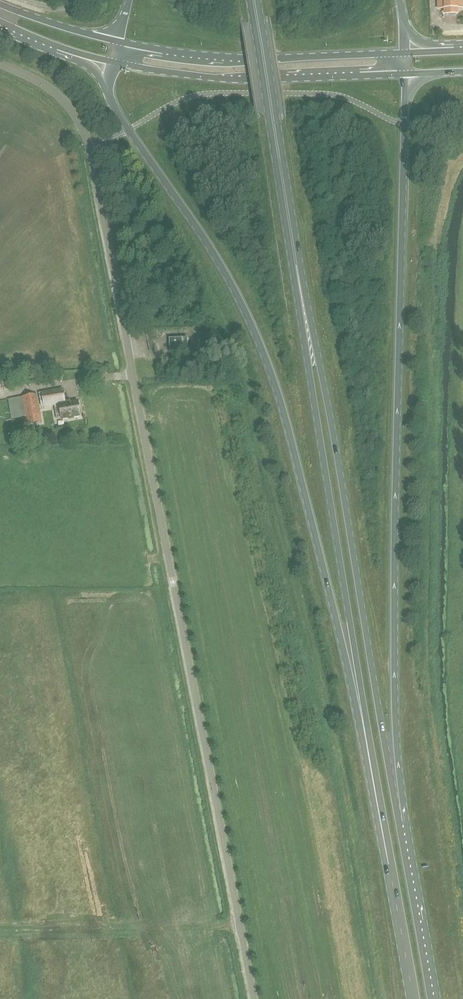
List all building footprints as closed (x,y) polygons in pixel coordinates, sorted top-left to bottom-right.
[(437,10),(462,9),(462,0),(437,0),(437,10)] [(170,352),(188,351),(188,338),(169,338),(170,352)] [(78,402),(66,404),(66,402),(64,402),(63,396),(62,390),(42,393),(44,406),(54,404),(57,419),(61,418),(80,415),(78,402)] [(26,417),(40,414),(37,394),(22,397),(26,417)]
